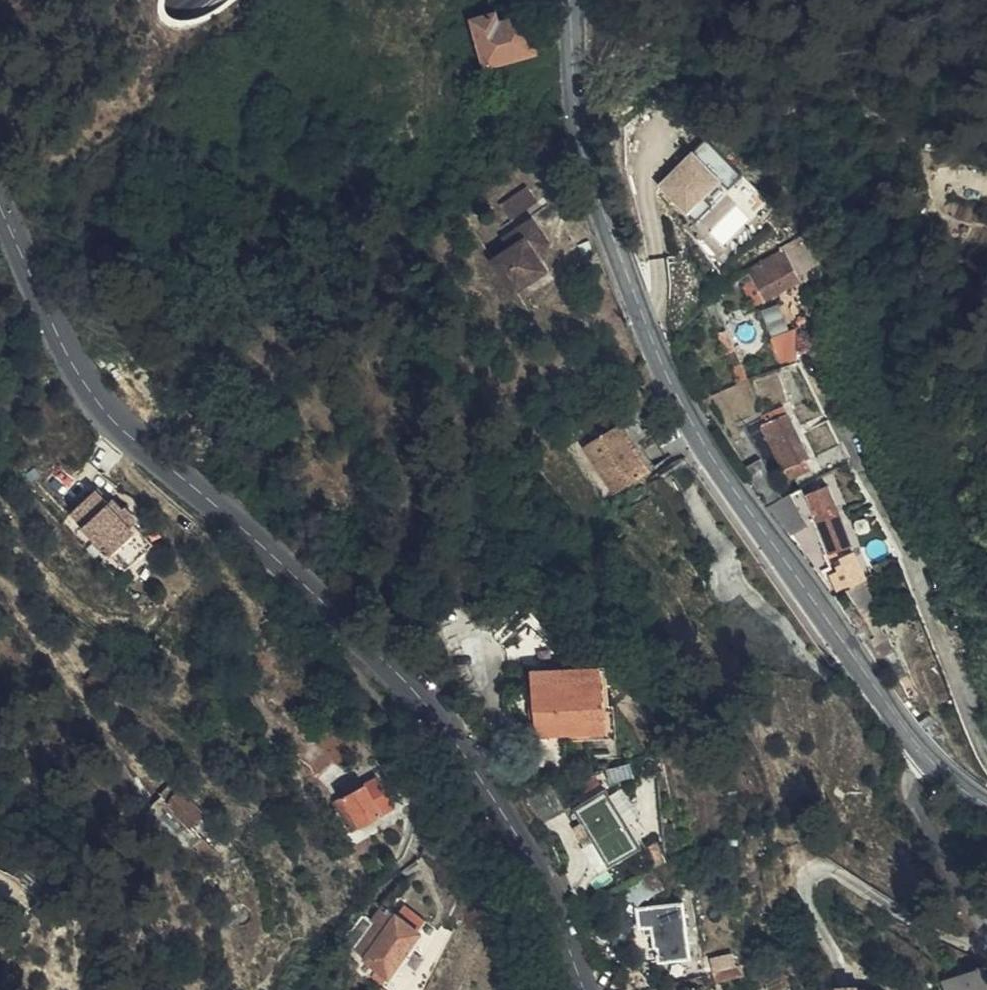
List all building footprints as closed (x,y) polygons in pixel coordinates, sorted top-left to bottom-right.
[(532,30),(527,13),(500,20),(497,9),(475,15),(488,61),(537,47),(532,30)] [(533,11),(527,13),(532,30),(538,28),(533,11)] [(705,136),(659,184),(698,221),(744,173),(705,136)] [(529,184),(501,202),(511,219),(540,201),(529,184)] [(553,267),(540,250),(554,241),(534,213),(502,236),(509,245),(490,258),(516,293),(553,267)] [(785,244),(800,270),(821,258),(806,232),(785,244)] [(803,279),(788,249),(741,275),(747,286),(759,281),(768,297),(803,279)] [(791,348),(795,323),(776,320),(773,353),(791,348)] [(801,363),(797,363),(781,368),(784,377),(805,372),(801,363)] [(810,458),(782,404),(766,413),(770,422),(762,426),(789,480),(812,470),(807,460),(810,458)] [(654,471),(622,429),(587,454),(619,497),(654,471)] [(771,505),(785,498),(761,456),(748,464),(771,505)] [(854,544),(836,497),(830,499),(826,491),(810,497),(812,502),(805,504),(810,518),(817,516),(831,553),(854,544)] [(117,513),(120,511),(111,501),(106,506),(93,493),(68,517),(122,574),(151,546),(130,524),(129,525),(117,513)] [(771,505),(768,507),(784,527),(800,517),(788,496),(785,498),(771,505)] [(121,510),(120,511),(117,513),(129,525),(130,524),(132,522),(121,510)] [(843,591),(865,579),(852,557),(824,575),(833,596),(843,591)] [(884,608),(865,579),(843,591),(862,622),(868,619),(879,635),(881,636),(883,636),(885,636),(886,633),(886,630),(885,627),(877,613),(884,608)] [(895,650),(889,639),(880,644),(886,655),(895,650)] [(607,661),(601,662),(605,700),(600,700),(602,727),(536,734),(537,743),(620,735),(616,699),(610,700),(607,661)] [(605,700),(601,662),(529,669),(536,734),(602,727),(600,700),(605,700)] [(362,789),(345,799),(334,805),(350,835),(394,810),(378,780),(362,789)] [(359,783),(342,792),(345,799),(362,789),(359,783)] [(168,793),(165,797),(193,826),(205,815),(182,791),(174,799),(168,793)] [(641,843),(606,791),(579,808),(613,860),(641,843)] [(443,844),(431,837),(427,844),(439,851),(443,844)] [(427,844),(421,853),(436,862),(442,852),(439,851),(427,844)] [(692,953),(682,901),(637,909),(640,926),(652,926),(655,944),(658,944),(661,959),(692,953)] [(393,975),(429,924),(405,907),(397,917),(384,907),(374,921),(362,912),(341,941),(359,954),(353,962),(371,976),(379,965),(393,975)] [(743,961),(715,970),(718,979),(746,971),(743,961)] [(977,967),(939,984),(942,989),(986,989),(977,967)] [(681,980),(669,984),(671,989),(684,989),(681,980)]
